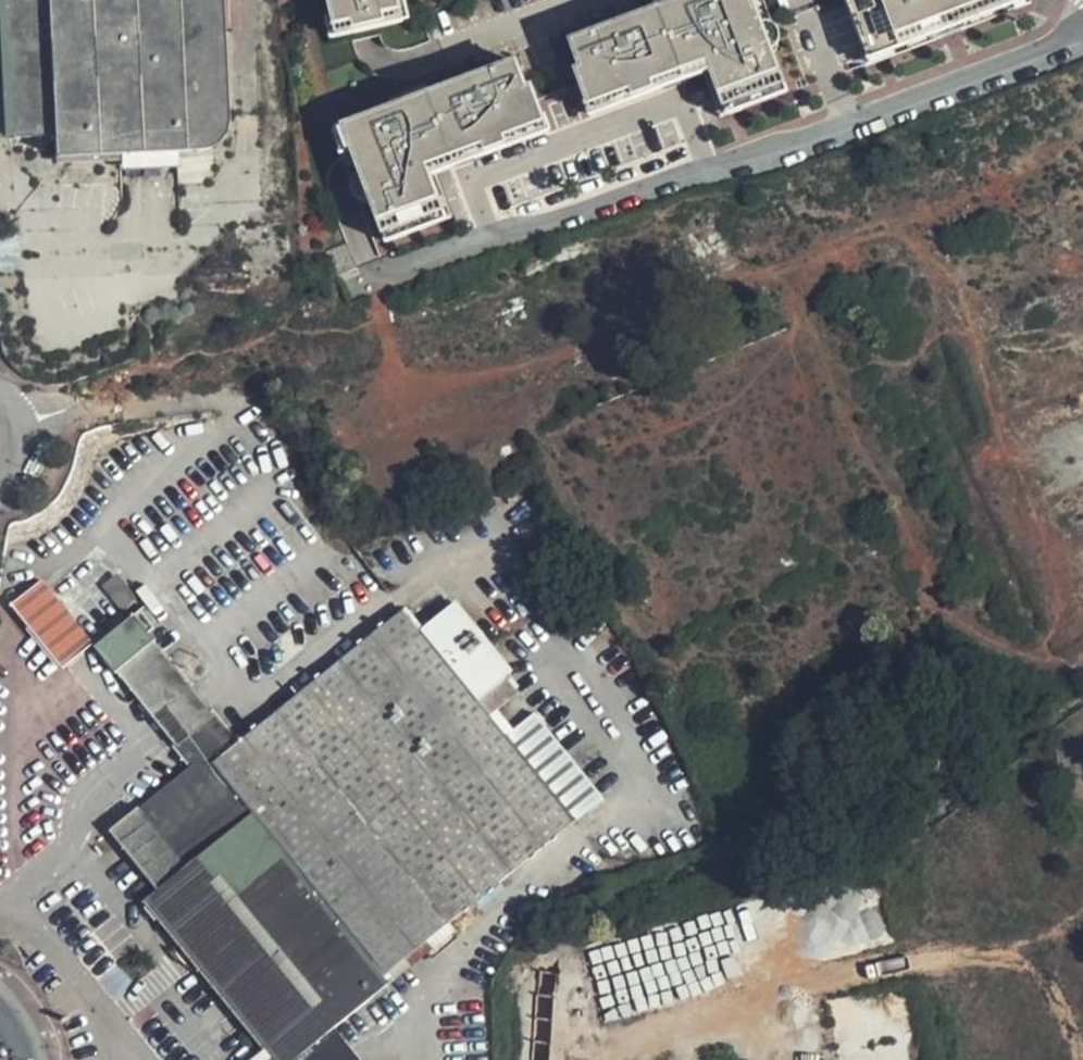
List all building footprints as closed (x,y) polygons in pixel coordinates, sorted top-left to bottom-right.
[(32,317),(266,237),(245,0),(4,0),(32,317)] [(329,31),(369,23),(406,16),(403,0),(320,0),(329,31)] [(751,0),(689,0),(566,44),(592,114),(703,75),(721,125),(787,101),(751,0)] [(864,60),(1021,0),(844,0),(864,60)] [(510,62),(336,129),(352,170),(384,252),(447,228),(427,175),(538,132),(510,62)] [(135,595),(114,572),(105,581),(107,583),(126,604),(135,595)] [(64,669),(95,646),(39,578),(8,602),(64,669)] [(239,744),(212,763),(253,813),(385,974),(576,820),(489,714),(517,691),(466,629),(443,599),(416,621),(406,608),(239,744)] [(95,646),(115,670),(154,639),(134,615),(95,646)] [(215,714),(154,639),(115,670),(153,716),(176,745),(215,714)] [(110,829),(158,888),(253,813),(212,763),(239,744),(215,714),(176,745),(193,764),(110,829)] [(253,813),(158,888),(144,900),(187,954),(273,1059),(293,1059),(331,1029),(390,981),(385,974),(253,813)] [(596,952),(607,1014),(730,992),(723,954),(727,953),(720,914),(694,919),(696,926),(656,933),(662,964),(641,967),(639,956),(654,953),(652,942),(596,952)] [(638,1047),(639,1059),(946,1059),(944,1027),(638,1047)] [(331,1029),(293,1059),(356,1059),(331,1029)]
